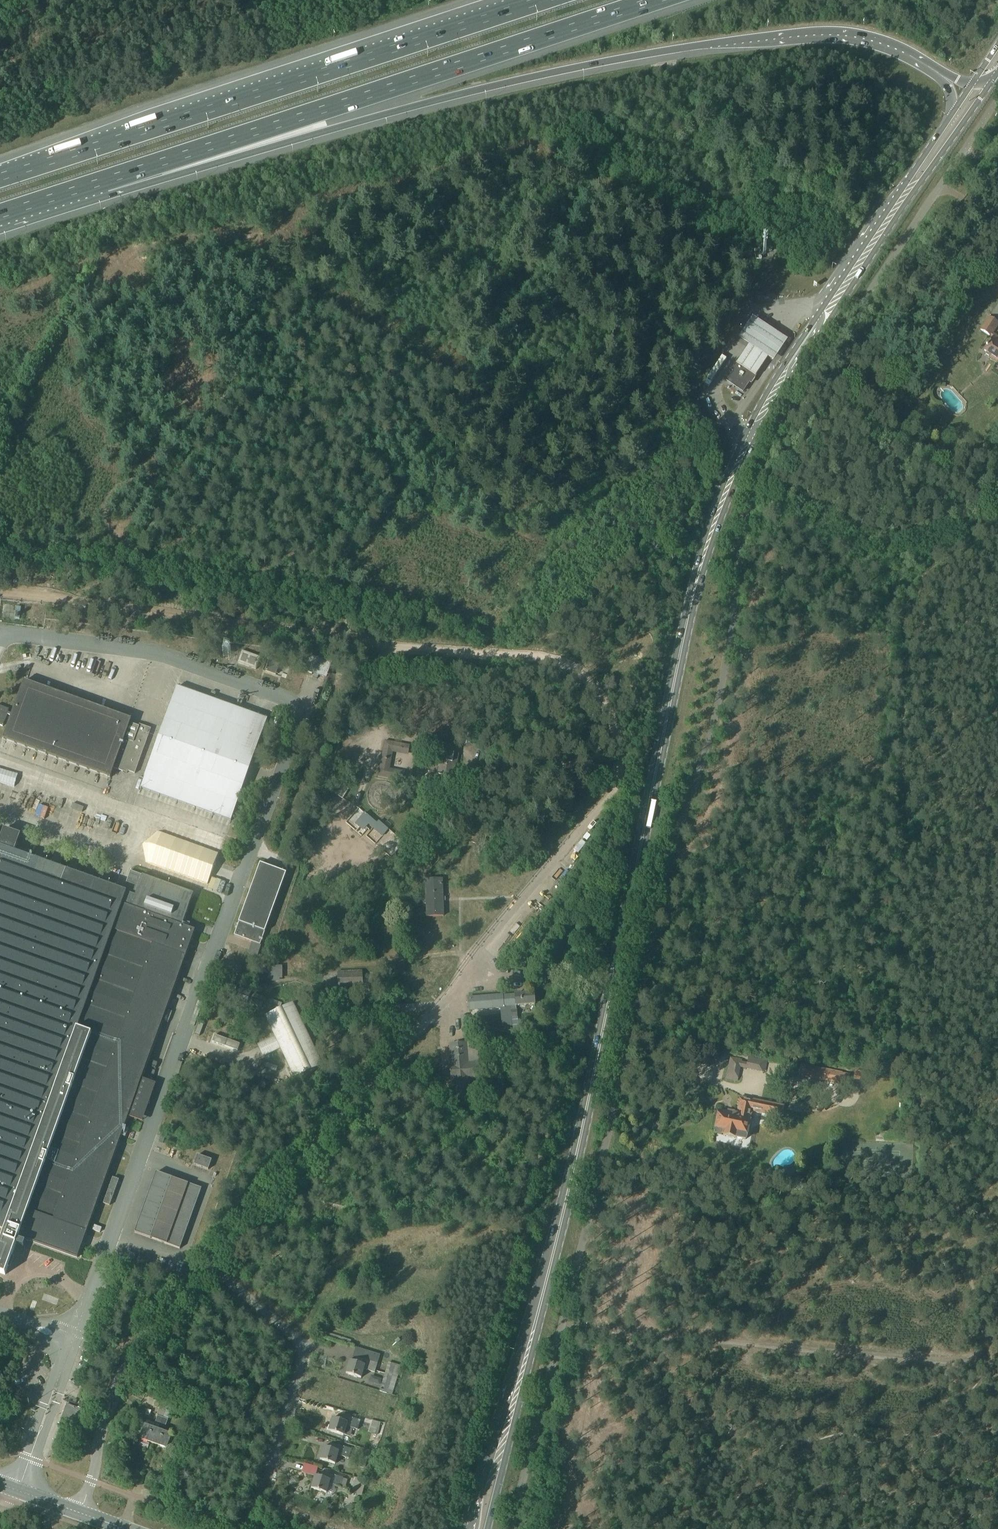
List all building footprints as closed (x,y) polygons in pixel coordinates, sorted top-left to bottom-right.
[(930,268),(926,264),(922,268),(927,272),(930,268)] [(749,346),(737,364),(735,367),(754,380),(756,376),(768,358),(773,361),(787,341),(752,318),(738,339),(749,346)] [(991,320),(988,318),(980,330),(990,337),(997,326),(997,324),(991,320)] [(995,336),(984,352),(997,361),(997,338),(995,336)] [(749,383),(751,384),(754,380),(756,376),(755,375),(756,374),(756,373),(756,372),(755,371),(755,370),(755,369),(754,368),(753,367),(752,365),(750,364),(748,363),(747,363),(745,362),(743,362),(741,363),(740,363),(739,365),(737,364),(735,367),(732,371),(734,372),(727,382),(743,392),(749,383)] [(261,656),(241,649),(237,660),(256,667),(261,656)] [(281,662),(270,659),(265,671),(276,674),(281,662)] [(14,714),(8,712),(9,709),(0,706),(0,725),(3,726),(7,714),(13,716),(4,740),(112,778),(115,770),(124,773),(125,773),(127,773),(128,771),(135,774),(151,729),(132,723),(133,719),(26,681),(14,714)] [(267,718),(178,686),(141,789),(230,820),(267,718)] [(378,777),(403,782),(404,774),(387,771),(391,750),(409,753),(410,746),(385,741),(378,777)] [(439,751),(437,760),(441,761),(438,774),(453,776),(456,760),(457,760),(458,754),(439,751)] [(405,804),(408,795),(403,793),(399,802),(405,804)] [(370,825),(374,828),(383,836),(388,830),(379,822),(377,824),(364,813),(356,823),(365,830),(370,825)] [(0,844),(0,1273),(5,1275),(18,1237),(78,1258),(128,1117),(142,1079),(171,996),(169,996),(193,929),(182,925),(194,893),(130,870),(124,887),(125,888),(125,890),(0,844)] [(261,863),(234,935),(261,945),(288,872),(261,863)] [(422,904),(426,904),(427,917),(444,916),(442,879),(431,880),(431,876),(425,876),(426,897),(422,897),(422,904)] [(240,974),(242,967),(228,962),(226,969),(240,974)] [(280,978),(280,969),(269,969),(269,978),(272,978),(272,981),(277,981),(277,978),(280,978)] [(362,986),(361,969),(337,970),(338,987),(362,986)] [(468,998),(469,1012),(501,1009),(502,1027),(513,1026),(513,1034),(519,1033),(517,1010),(516,1010),(516,1005),(535,1004),(535,996),(534,996),(534,993),(515,995),(503,996),(503,995),(468,998)] [(238,1051),(240,1045),(215,1035),(212,1042),(238,1051)] [(477,1042),(449,1045),(451,1065),(449,1065),(450,1073),(451,1082),(453,1082),(454,1101),(471,1100),(469,1080),(480,1079),(477,1042)] [(762,1072),(764,1060),(748,1057),(747,1063),(741,1062),(742,1060),(730,1058),(726,1079),(737,1081),(740,1067),(746,1069),(746,1068),(762,1072)] [(798,1077),(811,1079),(840,1085),(843,1073),(829,1070),(801,1065),(798,1077)] [(866,1073),(855,1071),(853,1081),(865,1083),(866,1073)] [(782,1118),(784,1106),(740,1097),(737,1112),(728,1110),(727,1113),(719,1111),(715,1134),(747,1140),(752,1116),(753,1113),(782,1118)] [(212,1160),(197,1155),(194,1165),(208,1170),(212,1160)] [(202,1189),(156,1173),(135,1233),(180,1249),(202,1189)] [(791,1178),(800,1191),(808,1186),(799,1173),(791,1178)] [(110,1206),(119,1180),(113,1178),(103,1204),(110,1206)] [(102,1228),(94,1226),(92,1231),(100,1234),(102,1228)] [(350,1361),(346,1374),(361,1378),(364,1369),(375,1373),(380,1355),(356,1348),(352,1361),(350,1361)] [(158,1416),(162,1418),(168,1403),(163,1401),(158,1416)] [(163,1418),(168,1420),(173,1405),(169,1403),(163,1418)] [(86,1412),(66,1405),(59,1425),(79,1432),(86,1412)] [(360,1421),(353,1418),(339,1414),(337,1420),(332,1418),(329,1431),(344,1436),(346,1426),(358,1430),(360,1421)] [(154,1444),(158,1430),(145,1426),(140,1439),(154,1444)] [(158,1430),(154,1444),(167,1449),(172,1435),(158,1430)] [(351,1449),(344,1447),(330,1443),(328,1448),(324,1447),(320,1460),(335,1464),(338,1455),(349,1459),(351,1449)] [(343,1478),(335,1476),(321,1472),(320,1477),(315,1476),(311,1489),(326,1493),(329,1484),(340,1487),(343,1478)]
